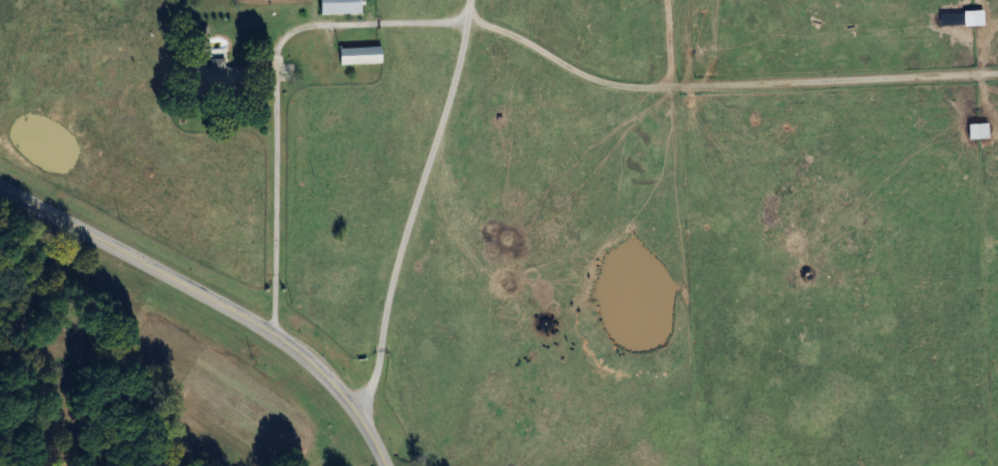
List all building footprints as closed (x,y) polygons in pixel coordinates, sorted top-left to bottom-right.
[(358,16),(358,0),(315,0),(316,16),(358,16)] [(981,12),(961,12),(961,28),(981,28),(981,12)] [(380,65),(380,49),(336,49),(336,65),(380,65)] [(241,93),(240,70),(224,70),(224,60),(186,62),(187,95),(241,93)] [(986,141),(986,125),(966,125),(966,141),(986,141)]
